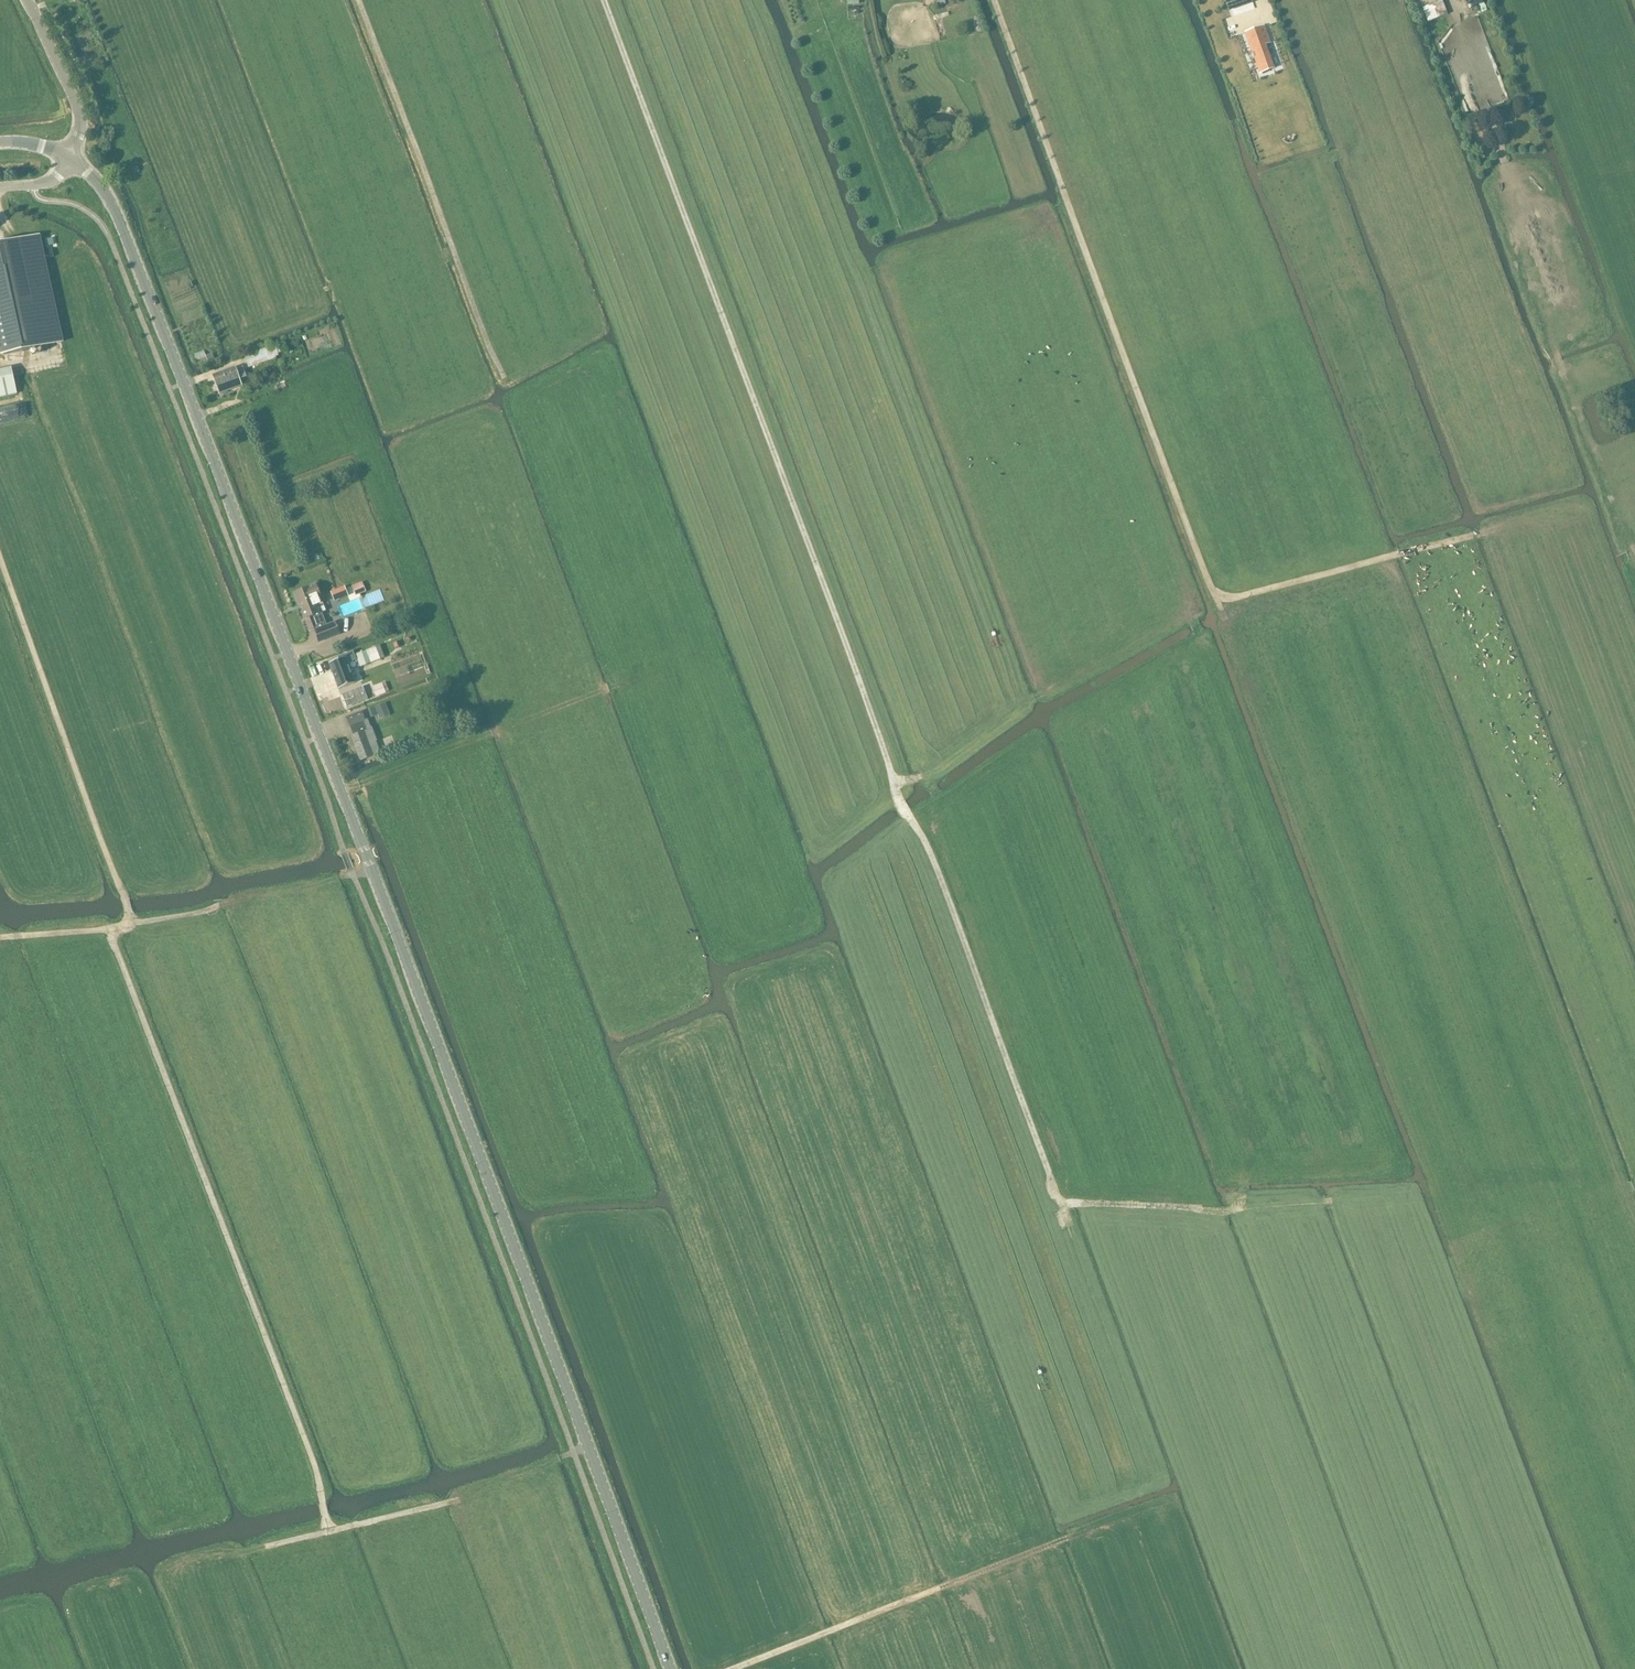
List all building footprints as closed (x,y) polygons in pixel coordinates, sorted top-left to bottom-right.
[(1428,23),(1437,19),(1447,15),(1443,5),(1441,0),(1419,0),(1428,23)] [(1264,26),(1246,33),(1261,73),(1274,69),(1265,45),(1270,43),(1264,26)] [(0,244),(0,343),(1,343),(4,355),(62,343),(38,236),(0,244)] [(255,352),(245,355),(248,365),(258,361),(259,365),(276,359),(275,355),(278,354),(283,352),(280,343),(275,345),(255,352)] [(235,367),(213,376),(219,393),(241,384),(239,378),(245,376),(242,367),(236,370),(235,367)] [(17,394),(11,368),(0,371),(0,398),(17,394)] [(313,556),(315,561),(324,558),(322,553),(313,556)] [(362,582),(356,585),(360,594),(366,592),(362,582)] [(308,587),(295,592),(310,629),(313,628),(319,642),(340,633),(335,621),(326,625),(321,612),(318,613),(316,606),(321,604),(318,596),(320,596),(316,585),(308,588),(308,587)] [(336,590),(331,592),(334,601),(348,595),(345,589),(344,587),(336,590)] [(343,616),(366,608),(362,595),(338,603),(343,616)] [(391,648),(386,649),(395,678),(425,668),(414,636),(390,644),(391,648)] [(380,660),(384,658),(380,645),(375,647),(380,660)] [(366,665),(371,663),(366,651),(362,652),(366,665)] [(336,661),(329,664),(339,689),(338,689),(339,690),(355,683),(347,663),(355,660),(352,652),(335,658),(336,661)] [(382,684),(376,686),(379,695),(386,693),(385,692),(382,684)] [(363,687),(342,695),(347,708),(368,699),(363,687)] [(385,703),(375,707),(377,714),(379,718),(390,714),(385,703)] [(375,707),(368,709),(371,716),(377,714),(375,707)] [(346,717),(353,735),(351,736),(359,760),(380,753),(376,742),(377,742),(372,727),(370,727),(368,719),(365,720),(361,711),(346,717)]
